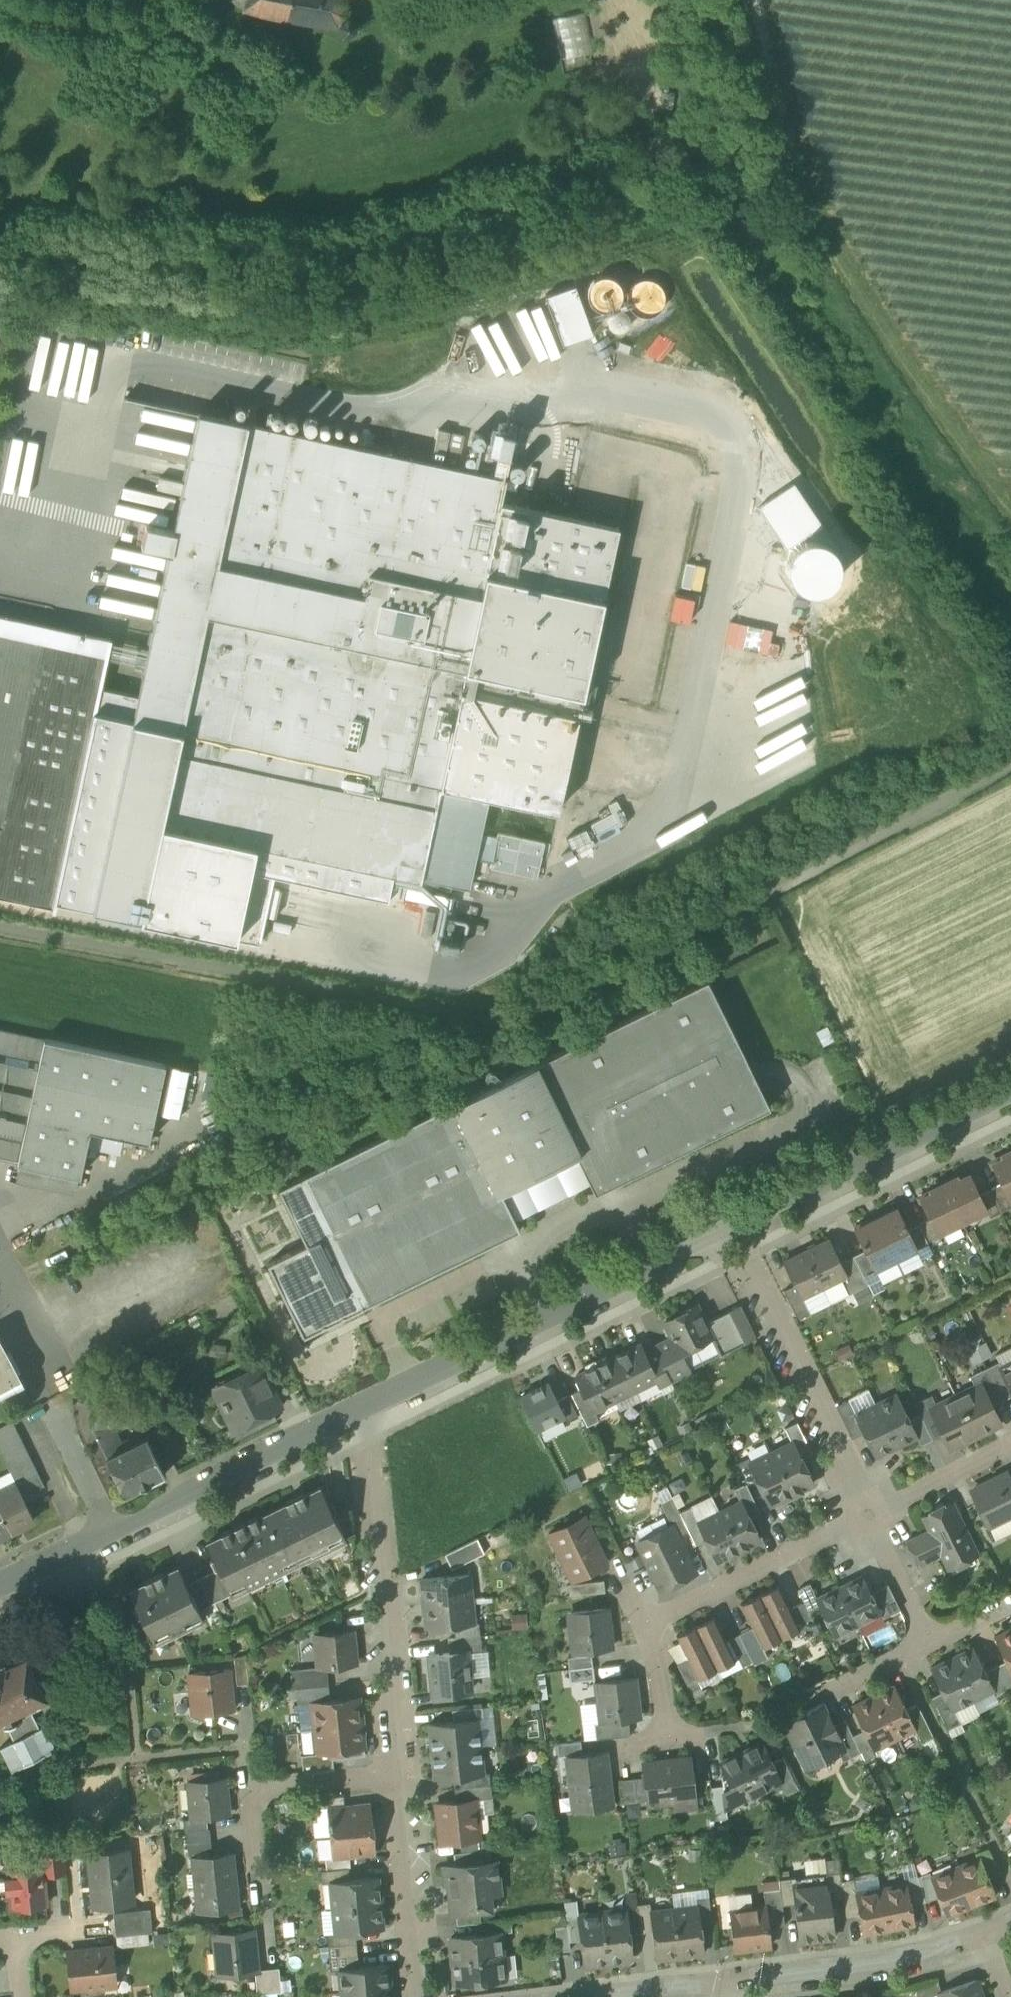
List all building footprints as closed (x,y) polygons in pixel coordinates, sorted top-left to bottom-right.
[(342,38),(354,34),(358,24),(349,20),(346,0),(229,0),(243,10),(339,29),(342,38)] [(584,13),(554,19),(562,59),(592,53),(584,13)] [(622,295),(621,287),(616,281),(610,277),(602,277),(595,280),(590,285),(588,292),(589,300),(593,306),(600,310),(607,310),(614,308),(619,302),(622,295)] [(635,315),(643,318),(652,318),(659,313),(664,306),(665,298),(663,290),(657,284),(649,280),(641,281),(633,285),(628,292),(627,301),(629,309),(635,315)] [(545,297),(563,345),(593,335),(575,286),(545,297)] [(610,329),(614,333),(619,334),(625,332),(629,328),(630,323),(629,317),(624,313),(619,312),(613,314),(609,318),(608,323),(610,329)] [(240,368),(244,351),(217,345),(213,362),(240,368)] [(303,377),(303,357),(259,356),(259,376),(303,377)] [(240,415),(244,413),(244,409),(243,406),(239,405),(236,407),(235,411),(237,414),(240,415)] [(281,425),(283,422),(283,417),(281,414),(277,412),(273,414),(270,417),(270,421),(273,424),(277,426),(281,425)] [(180,731),(182,731),(248,424),(199,414),(184,483),(182,495),(174,531),(169,553),(159,602),(149,649),(145,668),(186,676),(180,706),(139,697),(102,689),(99,689),(95,711),(134,719),(134,721),(180,731)] [(284,421),(284,425),(287,428),(291,429),(295,427),(297,423),(297,419),(294,416),(290,415),(286,417),(284,421)] [(304,429),(306,432),(310,433),(313,432),(316,429),(316,425),(315,422),(312,420),(308,420),(305,422),(303,425),(304,429)] [(506,479),(248,424),(182,731),(440,786),(501,503),(506,479)] [(320,432),(322,435),(325,436),(329,435),(330,432),(329,428),(326,426),(323,427),(321,429),(320,432)] [(432,459),(444,462),(450,433),(438,430),(432,459)] [(446,463),(458,466),(465,437),(452,434),(446,463)] [(482,447),(484,444),(485,441),(484,438),(482,435),(479,434),(476,434),(473,436),(471,439),(471,442),(473,445),(475,447),(479,448),(482,447)] [(480,468),(492,471),(497,446),(486,444),(480,468)] [(473,467),(475,465),(475,462),(474,459),(472,458),(469,458),(466,459),(465,462),(465,465),(467,467),(470,468),(473,467)] [(517,478),(521,477),(523,474),(524,470),(522,466),(520,464),(516,463),(512,465),(510,467),(509,471),(510,475),(513,477),(517,478)] [(158,489),(182,495),(184,483),(161,478),(158,489)] [(550,501),(548,513),(571,518),(573,506),(550,501)] [(489,797),(558,812),(618,528),(571,518),(548,513),(501,503),(440,786),(489,797)] [(142,547),(169,553),(174,531),(146,525),(142,547)] [(0,618),(0,632),(42,641),(74,648),(77,635),(63,632),(0,618)] [(2,829),(42,641),(0,632),(0,828),(2,829)] [(109,642),(77,635),(74,648),(109,655),(112,641),(109,640),(109,642)] [(42,641),(2,829),(0,828),(0,898),(53,909),(95,711),(99,689),(102,689),(109,655),(74,648),(42,641)] [(134,665),(145,668),(149,649),(138,647),(134,665)] [(186,676),(145,668),(139,697),(180,706),(186,676)] [(597,683),(587,681),(582,704),(592,706),(597,683)] [(804,681),(753,702),(780,768),(807,757),(801,743),(826,732),(804,681)] [(592,706),(582,704),(579,715),(590,717),(592,706)] [(142,919),(162,825),(160,824),(180,731),(134,721),(134,719),(95,711),(53,909),(55,909),(58,901),(142,919)] [(421,878),(440,786),(182,731),(180,731),(160,824),(162,825),(393,875),(421,881),(421,878)] [(440,786),(421,878),(470,888),(476,858),(481,834),(489,797),(440,786)] [(388,899),(393,875),(162,825),(142,919),(236,940),(252,869),(275,874),(388,899)] [(492,862),(490,869),(537,879),(545,844),(498,833),(497,837),(492,862)] [(497,837),(481,834),(476,858),(492,862),(497,837)] [(236,940),(259,945),(275,874),(252,869),(236,940)] [(347,909),(341,951),(394,958),(400,917),(347,909)] [(444,940),(450,941),(455,920),(448,919),(444,940)] [(437,950),(456,954),(459,944),(439,940),(437,950)] [(707,980),(533,1065),(583,1167),(582,1167),(591,1185),(595,1193),(770,1108),(707,980)] [(18,1162),(44,1041),(0,1031),(0,1159),(18,1162)] [(44,1039),(44,1041),(18,1162),(17,1164),(19,1164),(78,1177),(80,1177),(87,1147),(90,1130),(124,1138),(149,1143),(166,1065),(44,1039)] [(568,1174),(582,1167),(583,1167),(533,1065),(456,1103),(506,1204),(520,1197),(525,1184),(534,1187),(552,1178),(554,1169),(568,1174)] [(170,1066),(160,1115),(180,1119),(190,1071),(170,1066)] [(515,1222),(506,1204),(456,1103),(456,1102),(300,1179),(279,1189),(307,1246),(268,1265),(303,1337),(324,1327),(327,1332),(345,1323),(342,1317),(363,1307),(363,1308),(520,1231),(515,1222)] [(90,1130),(87,1147),(121,1154),(124,1138),(90,1130)] [(1010,1198),(1010,1150),(1000,1155),(1001,1158),(992,1163),(994,1168),(1002,1185),(1009,1199),(1010,1198)] [(991,1170),(994,1168),(992,1163),(1001,1158),(1000,1155),(987,1162),(991,1170)] [(78,1177),(19,1164),(16,1182),(74,1194),(78,1177)] [(506,1204),(515,1222),(591,1185),(582,1167),(568,1174),(554,1169),(552,1178),(534,1187),(525,1184),(520,1197),(506,1204)] [(970,1170),(957,1176),(959,1179),(969,1174),(971,1179),(974,1178),(970,1170)] [(957,1176),(943,1183),(962,1222),(986,1210),(979,1196),(971,1179),(969,1174),(959,1179),(957,1176)] [(937,1234),(962,1222),(943,1183),(928,1191),(930,1193),(920,1198),(923,1204),(930,1219),(937,1234)] [(991,1190),(1001,1212),(1010,1208),(1010,1203),(1009,1199),(1002,1185),(991,1190)] [(990,1218),(1001,1212),(991,1190),(979,1196),(986,1210),(990,1218)] [(920,1205),(923,1204),(920,1198),(930,1193),(928,1191),(916,1197),(920,1205)] [(876,1219),(895,1259),(915,1249),(917,1248),(908,1230),(897,1208),(895,1210),(894,1208),(885,1212),(886,1214),(876,1219)] [(885,1212),(864,1222),(865,1224),(876,1219),(886,1214),(885,1212)] [(874,1269),(875,1269),(895,1259),(876,1219),(865,1224),(864,1222),(856,1227),(857,1228),(854,1230),(865,1251),(874,1269)] [(930,1219),(918,1224),(929,1246),(941,1241),(937,1234),(930,1219)] [(932,1253),(929,1246),(918,1224),(908,1230),(917,1248),(915,1249),(921,1259),(932,1253)] [(804,1252),(822,1288),(841,1278),(847,1275),(841,1262),(829,1239),(804,1252)] [(921,1259),(915,1249),(895,1259),(902,1273),(922,1263),(921,1259)] [(865,1251),(854,1256),(868,1285),(880,1279),(875,1269),(874,1269),(865,1251)] [(802,1297),(822,1288),(804,1252),(783,1262),(794,1285),(800,1298),(802,1297)] [(849,1294),(868,1285),(854,1256),(841,1262),(847,1275),(841,1278),(849,1294)] [(902,1273),(895,1259),(875,1269),(880,1279),(884,1282),(902,1273)] [(849,1294),(841,1278),(822,1288),(830,1303),(849,1294)] [(786,1296),(797,1319),(809,1313),(802,1297),(800,1298),(794,1285),(783,1291),(786,1296)] [(672,1338),(679,1354),(681,1353),(711,1338),(712,1338),(704,1323),(696,1305),(693,1306),(679,1313),(680,1315),(664,1323),(672,1338)] [(739,1306),(730,1310),(746,1343),(755,1338),(739,1306)] [(720,1356),(746,1343),(730,1310),(704,1323),(712,1338),(711,1338),(720,1356)] [(654,1347),(656,1352),(670,1380),(674,1378),(690,1370),(681,1353),(679,1354),(672,1338),(654,1347)] [(681,1353),(690,1370),(720,1356),(711,1338),(681,1353)] [(19,1390),(26,1387),(0,1339),(0,1355),(19,1390)] [(986,1340),(967,1350),(973,1363),(993,1353),(986,1340)] [(617,1354),(618,1356),(635,1390),(655,1380),(656,1379),(645,1358),(639,1345),(630,1350),(629,1348),(617,1354)] [(1002,1369),(1010,1365),(1010,1348),(995,1356),(998,1362),(1002,1369)] [(658,1386),(670,1380),(656,1352),(645,1358),(656,1379),(655,1380),(658,1386)] [(19,1390),(0,1355),(0,1400),(19,1390)] [(614,1400),(635,1390),(618,1356),(610,1360),(609,1358),(607,1359),(597,1365),(614,1400)] [(986,1368),(1002,1401),(1010,1396),(1010,1391),(1001,1370),(1002,1369),(998,1362),(986,1368)] [(593,1411),(614,1400),(597,1365),(584,1371),(585,1372),(576,1377),(582,1389),(593,1411)] [(1002,1369),(1001,1370),(1010,1391),(1010,1365),(1002,1369)] [(233,1427),(233,1429),(255,1418),(272,1410),(279,1407),(267,1382),(268,1381),(261,1367),(215,1390),(216,1392),(220,1390),(225,1402),(223,1403),(225,1407),(223,1408),(233,1427)] [(991,1406),(1002,1401),(986,1368),(970,1376),(975,1387),(981,1384),(991,1406)] [(655,1380),(635,1390),(641,1402),(662,1392),(658,1386),(655,1380)] [(557,1401),(549,1384),(520,1398),(536,1430),(545,1425),(561,1417),(564,1416),(557,1401)] [(975,1387),(956,1397),(975,1436),(1000,1424),(991,1406),(981,1384),(975,1387)] [(571,1394),(587,1426),(598,1421),(593,1411),(582,1389),(571,1394)] [(635,1390),(614,1400),(620,1412),(641,1402),(635,1390)] [(897,1395),(876,1405),(896,1446),(916,1436),(917,1436),(910,1420),(897,1395)] [(578,1417),(568,1396),(557,1401),(564,1416),(568,1423),(578,1417)] [(914,1404),(920,1415),(930,1436),(941,1431),(930,1409),(936,1406),(931,1396),(914,1404)] [(950,1449),(975,1436),(956,1397),(936,1406),(930,1409),(941,1431),(950,1449)] [(835,1406),(851,1439),(863,1433),(854,1415),(855,1415),(848,1400),(835,1406)] [(92,1427),(107,1458),(121,1451),(111,1430),(137,1417),(129,1401),(94,1418),(94,1419),(93,1427),(92,1427)] [(875,1457),(896,1446),(876,1405),(855,1415),(854,1415),(863,1433),(875,1457)] [(255,1418),(261,1429),(277,1421),(272,1410),(255,1418)] [(930,1436),(920,1415),(910,1420),(917,1436),(916,1436),(920,1445),(932,1440),(930,1436)] [(561,1417),(545,1425),(550,1434),(566,1426),(561,1417)] [(223,1432),(229,1445),(261,1429),(255,1418),(233,1429),(233,1427),(223,1432)] [(18,1432),(12,1421),(0,1428),(0,1441),(18,1432)] [(793,1443),(800,1459),(811,1454),(797,1423),(785,1429),(792,1443),(793,1443)] [(18,1432),(0,1441),(0,1450),(2,1453),(23,1443),(18,1432)] [(107,1458),(125,1494),(140,1487),(151,1482),(150,1482),(165,1474),(147,1438),(121,1451),(107,1458)] [(28,1454),(23,1443),(2,1453),(7,1464),(28,1454)] [(792,1443),(771,1453),(792,1496),(802,1491),(801,1490),(813,1484),(800,1459),(793,1443),(792,1443)] [(782,1501),(792,1496),(771,1453),(750,1464),(758,1480),(764,1492),(770,1505),(782,1500),(782,1501)] [(34,1465),(28,1454),(7,1464),(11,1472),(12,1475),(34,1465)] [(736,1464),(745,1484),(746,1485),(758,1480),(750,1464),(748,1458),(736,1464)] [(39,1476),(34,1465),(12,1475),(18,1486),(19,1486),(39,1476)] [(4,1493),(6,1498),(19,1492),(17,1487),(18,1486),(12,1475),(11,1472),(0,1477),(0,1495),(4,1493)] [(988,1526),(1010,1514),(1010,1481),(1007,1474),(971,1492),(988,1526)] [(45,1487),(39,1476),(19,1486),(24,1497),(45,1487)] [(760,1513),(746,1485),(745,1484),(734,1490),(740,1503),(741,1503),(749,1519),(760,1513)] [(11,1532),(35,1520),(18,1486),(17,1487),(19,1492),(6,1498),(4,1493),(0,1495),(0,1510),(11,1532)] [(218,1569),(229,1590),(244,1582),(247,1587),(283,1569),(281,1564),(310,1550),(312,1555),(330,1546),(328,1541),(343,1534),(321,1488),(206,1544),(218,1569)] [(711,1497),(691,1507),(699,1523),(720,1513),(711,1497)] [(677,1536),(688,1531),(680,1513),(672,1498),(661,1504),(671,1526),(672,1525),(677,1536)] [(740,1503),(720,1513),(739,1552),(749,1547),(748,1546),(760,1540),(749,1519),(741,1503),(740,1503)] [(942,1554),(947,1563),(960,1557),(969,1560),(976,1557),(950,1503),(924,1515),(931,1530),(942,1554)] [(691,1507),(680,1513),(688,1531),(696,1545),(706,1540),(698,1524),(699,1523),(691,1507)] [(11,1532),(0,1510),(0,1537),(11,1532)] [(729,1557),(739,1552),(720,1513),(699,1523),(698,1524),(706,1540),(717,1561),(728,1556),(729,1557)] [(550,1535),(572,1580),(605,1563),(584,1519),(550,1535)] [(648,1566),(660,1590),(696,1573),(677,1536),(672,1525),(671,1526),(639,1541),(651,1565),(648,1566)] [(905,1543),(917,1567),(942,1554),(931,1530),(905,1543)] [(328,1541),(330,1546),(346,1539),(343,1534),(328,1541)] [(445,1555),(452,1569),(484,1553),(477,1539),(445,1555)] [(281,1564),(283,1569),(312,1555),(310,1550),(281,1564)] [(950,1570),(969,1560),(960,1557),(947,1563),(950,1570)] [(129,1593),(154,1643),(203,1619),(199,1610),(186,1584),(178,1568),(129,1593)] [(186,1584),(199,1610),(231,1595),(229,1590),(218,1569),(186,1584)] [(421,1580),(424,1605),(472,1600),(469,1575),(421,1580)] [(863,1577),(839,1589),(857,1624),(880,1613),(871,1594),(863,1577)] [(568,1585),(569,1597),(605,1593),(604,1581),(568,1585)] [(229,1590),(231,1595),(247,1587),(244,1582),(229,1590)] [(798,1590),(804,1602),(810,1615),(820,1609),(816,1600),(817,1599),(810,1584),(798,1590)] [(887,1585),(871,1594),(880,1613),(883,1619),(900,1610),(887,1585)] [(779,1586),(760,1595),(781,1638),(799,1629),(800,1628),(790,1609),(779,1586)] [(834,1636),(857,1624),(839,1589),(817,1599),(816,1600),(820,1609),(834,1636)] [(762,1647),(781,1638),(760,1595),(741,1605),(752,1628),(762,1647)] [(474,1624),(472,1600),(424,1605),(426,1630),(455,1627),(474,1625),(474,1624)] [(819,1633),(810,1615),(804,1602),(790,1609),(800,1628),(799,1629),(804,1640),(819,1633)] [(571,1637),(573,1653),(613,1648),(608,1609),(570,1613),(573,1637),(571,1637)] [(715,1618),(696,1627),(716,1669),(736,1660),(715,1618)] [(455,1627),(456,1639),(479,1636),(478,1624),(474,1624),(474,1625),(455,1627)] [(697,1679),(716,1669),(696,1627),(676,1637),(679,1643),(687,1658),(697,1679)] [(752,1628),(739,1635),(752,1662),(754,1665),(768,1658),(762,1647),(752,1628)] [(995,1638),(1006,1661),(1010,1672),(1010,1630),(995,1638)] [(319,1667),(327,1667),(356,1663),(352,1631),(315,1635),(319,1667)] [(742,1667),(752,1662),(739,1635),(729,1640),(742,1667)] [(481,1652),(479,1636),(456,1639),(448,1640),(449,1654),(467,1652),(467,1654),(481,1652)] [(666,1649),(675,1664),(687,1658),(679,1643),(666,1649)] [(3,1720),(4,1723),(22,1714),(20,1711),(29,1707),(52,1695),(47,1686),(30,1650),(28,1646),(9,1655),(8,1653),(0,1656),(0,1721),(3,1720)] [(973,1649),(952,1659),(972,1700),(992,1690),(993,1690),(985,1672),(973,1649)] [(430,1673),(433,1701),(454,1698),(453,1692),(471,1691),(467,1654),(467,1652),(449,1654),(429,1656),(429,1659),(431,1658),(432,1672),(430,1673)] [(568,1658),(569,1670),(593,1667),(591,1656),(568,1658)] [(234,1658),(236,1686),(248,1684),(246,1657),(234,1658)] [(675,1664),(688,1693),(701,1687),(697,1679),(687,1658),(675,1664)] [(953,1710),(972,1700),(952,1659),(931,1669),(942,1693),(951,1711),(953,1710)] [(995,1667),(1007,1690),(1010,1688),(1010,1672),(1006,1661),(995,1667)] [(293,1689),(297,1689),(329,1685),(327,1667),(319,1667),(291,1670),(293,1689)] [(593,1667),(569,1670),(570,1683),(595,1680),(593,1667)] [(995,1696),(1007,1690),(995,1667),(985,1672),(993,1690),(992,1690),(995,1696)] [(188,1675),(193,1715),(234,1710),(230,1670),(188,1675)] [(600,1723),(628,1719),(640,1718),(635,1678),(598,1683),(600,1707),(598,1707),(600,1723)] [(330,1701),(329,1685),(297,1689),(298,1698),(298,1705),(311,1704),(311,1703),(330,1701)] [(706,1694),(701,1687),(688,1693),(691,1701),(706,1694)] [(895,1687),(873,1698),(894,1739),(914,1729),(915,1729),(906,1710),(895,1687)] [(289,1690),(290,1699),(298,1698),(297,1689),(293,1689),(289,1690)] [(931,1698),(947,1730),(960,1724),(953,1710),(951,1711),(942,1693),(931,1698)] [(311,1703),(311,1704),(314,1730),(362,1725),(359,1697),(330,1701),(311,1703)] [(873,1749),(894,1739),(873,1698),(852,1708),(864,1732),(873,1749)] [(301,1731),(314,1730),(311,1704),(298,1705),(294,1705),(294,1711),(298,1711),(301,1731)] [(783,1724),(805,1769),(838,1752),(845,1749),(834,1727),(823,1705),(783,1724)] [(914,1729),(921,1744),(933,1738),(917,1705),(906,1710),(915,1729),(914,1729)] [(12,1772),(35,1760),(57,1750),(49,1735),(45,1726),(40,1728),(29,1707),(20,1711),(22,1714),(4,1723),(13,1742),(12,1743),(0,1748),(0,1749),(12,1772)] [(452,1711),(454,1722),(479,1720),(479,1721),(484,1720),(482,1708),(452,1711)] [(594,1723),(596,1740),(630,1736),(628,1719),(600,1723),(594,1723)] [(428,1725),(431,1752),(482,1747),(479,1721),(479,1720),(454,1722),(428,1725)] [(843,1762),(861,1753),(853,1737),(845,1722),(834,1727),(845,1749),(838,1752),(843,1762)] [(362,1725),(314,1730),(317,1754),(365,1749),(362,1725)] [(303,1755),(317,1754),(314,1730),(301,1731),(300,1732),(303,1755)] [(864,1732),(853,1737),(861,1753),(864,1760),(864,1759),(876,1754),(873,1749),(864,1732)] [(557,1745),(558,1756),(582,1754),(581,1742),(557,1745)] [(763,1743),(740,1755),(758,1792),(780,1781),(781,1781),(772,1764),(763,1743)] [(485,1773),(482,1747),(431,1752),(434,1780),(459,1777),(485,1774),(485,1773)] [(365,1749),(317,1754),(318,1761),(333,1760),(365,1756),(365,1749)] [(572,1785),(575,1811),(613,1807),(606,1752),(566,1757),(570,1786),(572,1785)] [(334,1771),(333,1760),(318,1761),(317,1754),(303,1755),(301,1755),(303,1775),(334,1771)] [(739,1802),(758,1792),(740,1755),(720,1764),(724,1772),(739,1802)] [(648,1801),(649,1805),(695,1800),(690,1758),(644,1764),(646,1777),(648,1801)] [(780,1781),(787,1795),(798,1789),(783,1758),(772,1764),(781,1781),(780,1781)] [(725,1809),(739,1802),(724,1772),(721,1774),(723,1787),(725,1809)] [(459,1777),(460,1789),(490,1786),(489,1773),(485,1773),(485,1774),(459,1777)] [(622,1780),(625,1804),(648,1801),(646,1777),(622,1780)] [(188,1782),(192,1819),(206,1818),(229,1815),(225,1778),(188,1782)] [(492,1799),(490,1786),(460,1789),(454,1790),(456,1803),(475,1800),(492,1799)] [(711,1788),(714,1813),(726,1812),(725,1809),(723,1787),(711,1788)] [(320,1799),(321,1809),(328,1809),(344,1807),(343,1797),(342,1797),(320,1799)] [(312,1800),(313,1810),(321,1809),(320,1799),(312,1800)] [(437,1804),(440,1843),(460,1841),(477,1839),(474,1816),(477,1816),(475,1800),(456,1803),(437,1804)] [(330,1826),(333,1858),(349,1857),(375,1854),(370,1804),(344,1807),(328,1809),(329,1822),(327,1822),(328,1827),(330,1826)] [(183,1820),(184,1832),(186,1832),(207,1829),(206,1818),(192,1819),(183,1820)] [(190,1855),(190,1858),(192,1858),(212,1856),(209,1829),(207,1829),(186,1832),(188,1855),(190,1855)] [(460,1841),(461,1853),(485,1851),(483,1839),(479,1839),(477,1839),(460,1841)] [(41,1857),(43,1875),(65,1873),(62,1849),(62,1843),(40,1845),(41,1857)] [(979,1859),(987,1879),(1000,1873),(988,1849),(976,1854),(978,1859),(979,1859)] [(489,1850),(485,1851),(461,1853),(454,1854),(455,1866),(491,1862),(489,1850)] [(89,1854),(94,1908),(131,1904),(128,1878),(130,1878),(127,1851),(89,1854)] [(198,1886),(201,1912),(238,1908),(232,1854),(212,1856),(192,1858),(195,1886),(198,1886)] [(10,1878),(4,1878),(6,1892),(12,1892),(13,1908),(47,1905),(43,1875),(41,1857),(8,1861),(10,1871),(10,1878)] [(326,1859),(327,1870),(350,1868),(349,1857),(333,1858),(326,1859)] [(978,1859),(955,1869),(969,1906),(994,1896),(987,1879),(979,1859),(978,1859)] [(449,1885),(452,1914),(456,1913),(480,1911),(479,1905),(488,1904),(493,1904),(492,1895),(499,1895),(497,1876),(496,1862),(491,1862),(455,1866),(443,1867),(444,1875),(447,1878),(449,1877),(452,1877),(453,1883),(451,1883),(449,1885)] [(320,1872),(321,1884),(330,1883),(350,1881),(348,1869),(320,1872)] [(945,1915),(969,1906),(955,1869),(932,1878),(931,1878),(938,1897),(945,1915)] [(930,1872),(917,1877),(925,1903),(938,1897),(931,1878),(932,1878),(930,1872)] [(830,1900),(844,1899),(842,1881),(841,1873),(827,1874),(830,1900)] [(794,1904),(799,1942),(835,1938),(830,1900),(827,1874),(791,1879),(794,1904)] [(911,1906),(925,1903),(917,1877),(904,1879),(905,1884),(906,1884),(911,1906)] [(330,1883),(333,1909),(380,1904),(378,1878),(350,1881),(330,1883)] [(779,1880),(781,1891),(782,1906),(794,1904),(791,1879),(779,1880)] [(853,1879),(842,1881),(844,1899),(846,1918),(859,1915),(855,1894),(857,1894),(853,1879)] [(905,1884),(881,1889),(889,1929),(915,1924),(911,1906),(906,1884),(905,1884)] [(863,1934),(889,1929),(881,1889),(857,1894),(855,1894),(859,1915),(863,1934)] [(785,1926),(782,1906),(781,1891),(764,1893),(765,1908),(767,1908),(769,1928),(785,1926)] [(698,1906),(700,1926),(712,1924),(709,1896),(696,1898),(697,1906),(698,1906)] [(383,1930),(380,1904),(333,1909),(335,1934),(355,1932),(383,1930)] [(637,1905),(638,1909),(641,1933),(653,1932),(650,1912),(651,1912),(650,1904),(637,1905)] [(697,1906),(674,1909),(680,1957),(704,1954),(700,1926),(698,1906),(697,1906)] [(730,1912),(734,1950),(771,1946),(769,1928),(767,1908),(765,1908),(730,1912)] [(150,1909),(143,1910),(145,1934),(148,1934),(152,1933),(150,1909)] [(629,1935),(641,1933),(638,1909),(626,1910),(629,1935)] [(656,1960),(680,1957),(674,1909),(651,1912),(650,1912),(653,1932),(656,1960)] [(116,1937),(145,1934),(143,1910),(113,1913),(116,1937)] [(626,1910),(602,1913),(608,1963),(632,1960),(629,1935),(626,1910)] [(457,1925),(475,1924),(481,1923),(480,1911),(456,1913),(457,1925)] [(585,1966),(608,1963),(602,1913),(578,1916),(581,1941),(585,1966)] [(566,1918),(567,1926),(569,1942),(581,1941),(578,1916),(566,1918)] [(511,1920),(481,1923),(475,1924),(476,1935),(500,1933),(512,1932),(511,1920)] [(570,1951),(569,1942),(567,1926),(555,1927),(558,1950),(558,1952),(570,1951)] [(215,1935),(219,1975),(255,1971),(257,1971),(256,1971),(252,1931),(215,1935)] [(327,1935),(328,1947),(356,1944),(355,1932),(335,1934),(327,1935)] [(450,1938),(453,1961),(502,1956),(500,1933),(476,1935),(450,1938)] [(145,1934),(116,1937),(117,1948),(149,1945),(148,1934),(145,1934)] [(358,1962),(356,1944),(328,1947),(330,1972),(339,1971),(339,1970),(359,1968),(358,1962)] [(68,1949),(68,1954),(112,1949),(111,1945),(68,1949)] [(89,1992),(90,1993),(95,1992),(96,1991),(98,1989),(97,1986),(115,1984),(112,1949),(68,1954),(72,1989),(87,1987),(87,1990),(89,1992)] [(505,1979),(502,1956),(453,1961),(455,1985),(505,1979)] [(339,1971),(341,1993),(389,1988),(387,1965),(359,1968),(339,1970),(339,1971)] [(255,1971),(257,1995),(261,1994),(265,1994),(281,1992),(278,1969),(256,1971),(257,1971),(255,1971)] [(918,1996),(929,1996),(942,1993),(938,1981),(915,1989),(918,1996)] [(942,1993),(943,1996),(982,1996),(976,1981),(942,1993)] [(342,1996),(390,1996),(389,1988),(341,1993),(342,1996)]
